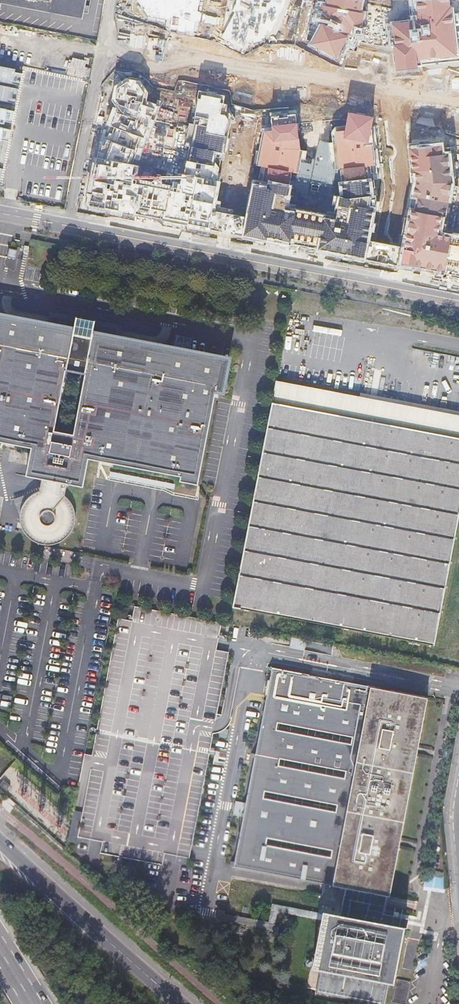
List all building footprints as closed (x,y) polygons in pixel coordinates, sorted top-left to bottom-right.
[(85,18),(88,0),(0,0),(0,4),(85,18)] [(138,1),(151,21),(170,25),(169,36),(197,40),(204,5),(197,3),(197,0),(138,0),(138,1)] [(239,10),(236,17),(234,16),(220,43),(244,57),(248,48),(265,42),(283,7),(284,0),(240,0),(239,10)] [(311,49),(337,63),(348,43),(363,46),(368,17),(363,16),(366,0),(323,0),(319,27),(321,29),(311,49)] [(417,0),(412,1),(411,3),(406,4),(408,19),(412,19),(412,26),(392,28),(392,33),(386,32),(385,39),(383,40),(384,50),(393,52),(396,76),(418,73),(418,70),(458,65),(458,29),(455,29),(454,23),(453,0),(417,0)] [(31,50),(28,64),(37,66),(41,52),(31,50)] [(128,85),(117,92),(115,104),(118,112),(115,119),(110,132),(109,131),(103,146),(101,146),(97,156),(100,156),(97,168),(89,212),(130,219),(242,239),(245,221),(215,215),(217,201),(221,182),(216,181),(219,160),(224,160),(232,123),(226,115),(224,108),(226,100),(200,95),(193,124),(189,123),(185,145),(190,146),(184,174),(181,174),(180,183),(172,181),(171,185),(136,178),(139,167),(159,112),(147,109),(148,96),(139,86),(128,85)] [(272,127),(265,127),(257,170),(262,172),(260,185),(252,184),(242,239),(271,245),(366,263),(397,268),(401,251),(369,245),(376,203),(372,169),(375,169),(373,143),(375,121),(347,115),(342,134),(334,134),(338,173),(342,173),(343,187),(340,187),(342,201),(340,200),(336,217),(334,217),(333,224),(324,222),(324,220),(297,215),(296,218),(291,217),(292,209),(288,208),(290,199),(287,198),(292,177),(296,178),(301,155),(300,144),(301,144),(300,126),(297,125),(296,117),(272,119),(272,127)] [(410,146),(414,186),(398,268),(433,274),(458,278),(458,242),(452,240),(452,237),(447,236),(448,230),(446,228),(451,201),(454,201),(455,189),(457,189),(457,184),(455,182),(452,151),(444,151),(443,143),(410,146)] [(17,251),(10,249),(8,257),(15,258),(17,251)] [(351,316),(352,310),(304,301),(302,309),(294,307),(291,326),(287,325),(285,333),(289,334),(284,362),(282,375),(300,378),(302,367),(319,370),(320,369),(323,369),(323,375),(334,377),(337,363),(332,362),(334,356),(343,358),(347,336),(351,316)] [(351,316),(364,319),(366,309),(353,307),(351,316)] [(0,319),(0,442),(31,448),(25,476),(42,479),(67,484),(83,487),(88,459),(180,477),(179,481),(198,485),(217,386),(219,387),(224,363),(115,341),(115,340),(117,330),(118,328),(95,324),(96,320),(76,317),(75,320),(53,316),(52,318),(50,327),(50,329),(0,319)] [(450,329),(441,380),(448,381),(452,382),(455,382),(452,396),(458,397),(456,411),(450,410),(447,426),(453,427),(453,429),(452,435),(458,437),(458,331),(450,329)] [(316,403),(319,385),(283,379),(278,408),(270,407),(251,512),(291,519),(294,520),(301,482),(313,415),(314,413),(316,403)] [(333,416),(314,413),(294,520),(294,521),(313,525),(313,523),(324,525),(326,511),(329,512),(334,484),(331,483),(335,461),(338,462),(343,433),(340,433),(343,420),(332,418),(333,416)] [(432,548),(458,553),(458,437),(452,435),(451,442),(435,439),(426,486),(425,492),(416,539),(433,542),(432,548)] [(291,521),(291,519),(251,512),(250,518),(247,518),(232,611),(240,612),(238,621),(262,626),(263,624),(283,628),(283,630),(292,632),(293,629),(294,630),(299,603),(301,593),(302,585),(301,585),(302,582),(292,580),(291,583),(287,582),(287,583),(285,582),(282,577),(283,570),(287,570),(289,561),(285,560),(288,544),(292,545),(295,527),(291,527),(292,521),(291,521)] [(401,599),(393,648),(401,648),(400,652),(409,653),(410,650),(431,654),(431,652),(435,653),(437,638),(443,639),(444,635),(458,638),(458,553),(432,548),(430,557),(425,556),(422,572),(426,572),(423,587),(420,587),(417,602),(401,599)] [(335,591),(315,588),(313,595),(312,606),(307,631),(329,635),(328,639),(337,641),(338,638),(352,640),(351,644),(367,647),(368,643),(382,646),(381,649),(391,651),(391,647),(393,648),(401,599),(392,597),(391,601),(379,599),(381,591),(371,589),(372,585),(346,581),(346,584),(336,583),(336,585),(336,588),(335,591)] [(313,595),(301,593),(299,603),(312,606),(313,595)] [(70,817),(66,842),(76,844),(77,838),(101,843),(98,855),(160,867),(163,854),(188,859),(228,653),(216,651),(221,624),(133,608),(130,622),(117,620),(90,757),(82,755),(74,798),(70,817)] [(344,886),(384,894),(388,895),(426,697),(270,667),(232,865),(344,886)] [(344,886),(335,927),(344,929),(345,925),(371,930),(370,934),(376,935),(384,894),(344,886)] [(375,905),(350,900),(346,919),(372,924),(375,905)] [(370,934),(344,929),(335,927),(326,925),(312,992),(375,1003),(379,1003),(392,938),(376,935),(370,934)] [(344,929),(370,934),(371,930),(345,925),(344,929)]
